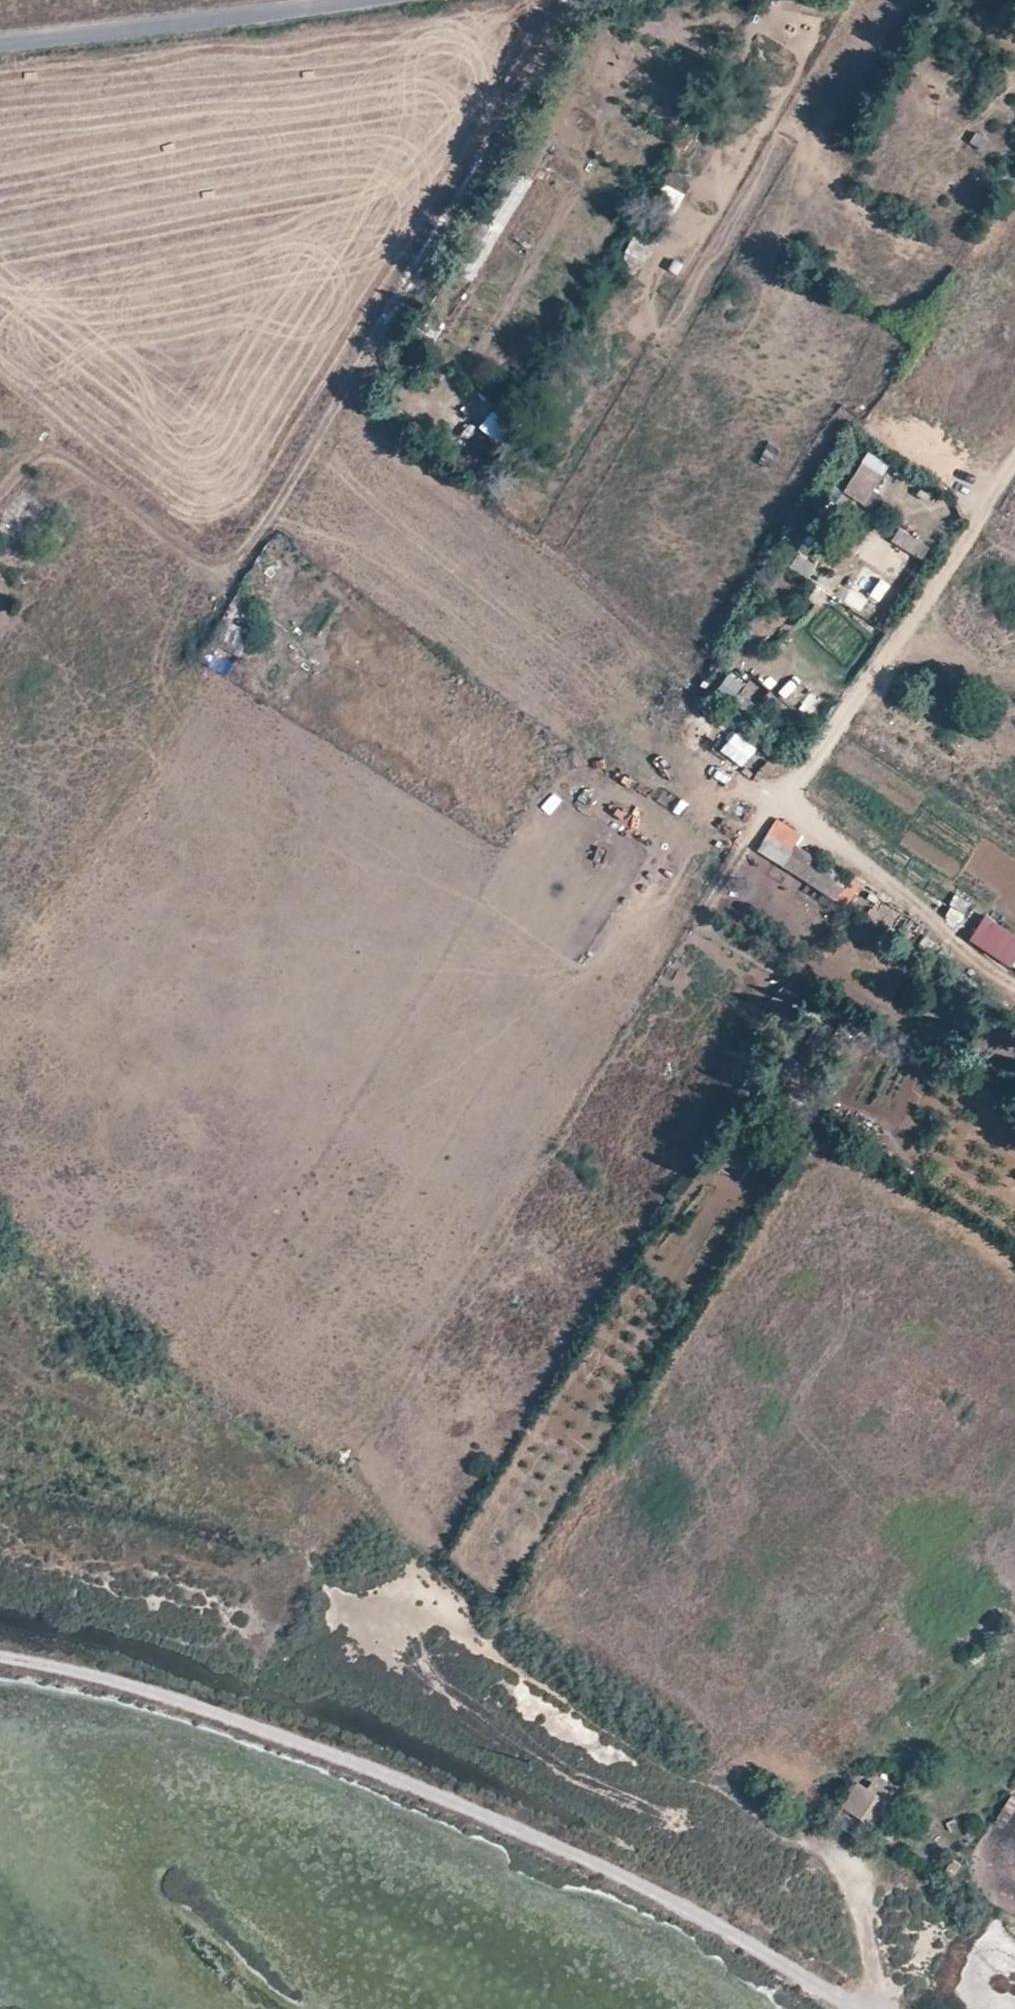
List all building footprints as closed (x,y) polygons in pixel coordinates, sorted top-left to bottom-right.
[(845,491),(864,503),(880,476),(862,464),(845,491)] [(897,530),(891,542),(918,557),(924,546),(897,530)] [(730,673),(717,692),(732,702),(745,683),(730,673)] [(757,849),(835,898),(845,878),(799,846),(803,836),(804,835),(778,818),(757,849)] [(954,896),(944,917),(962,925),(972,905),(954,896)] [(982,914),(966,941),(1007,967),(1014,954),(1014,935),(982,914)] [(844,1803),(855,1812),(869,1794),(858,1786),(844,1803)] [(871,1792),(869,1794),(855,1812),(854,1814),(875,1827),(890,1802),(871,1792)]
